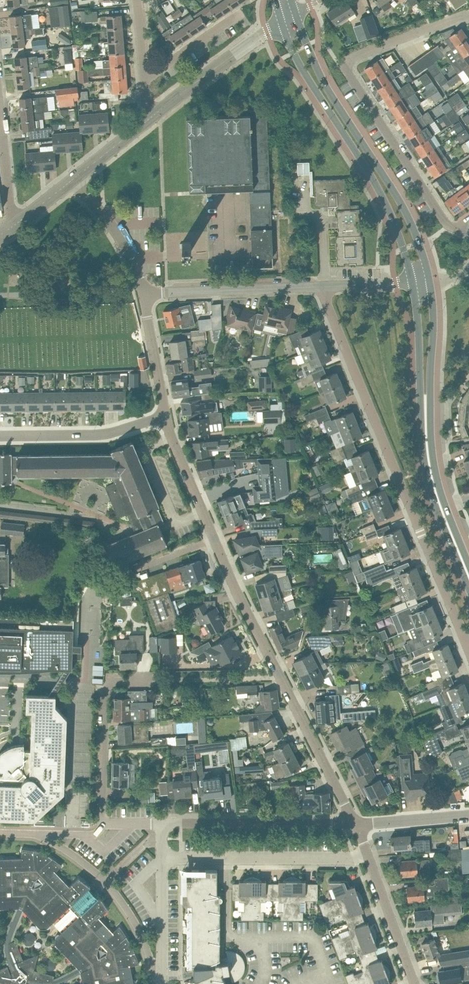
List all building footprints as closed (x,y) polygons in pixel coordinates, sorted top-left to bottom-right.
[(162,12),(167,9),(171,15),(171,14),(175,19),(179,16),(169,0),(167,0),(158,4),(162,12)] [(232,8),(226,0),(216,0),(218,3),(216,4),(223,14),(232,8)] [(240,0),(226,0),(232,8),(241,2),(240,0)] [(336,25),(355,12),(347,0),(328,12),(336,25)] [(379,5),(380,4),(384,11),(392,6),(388,0),(376,0),(379,5)] [(450,12),(468,5),(466,0),(465,0),(448,7),(450,12)] [(216,4),(214,2),(204,8),(209,15),(213,12),(217,18),(223,14),(216,4)] [(58,6),(61,26),(71,25),(68,4),(58,6)] [(202,10),(194,16),(200,25),(202,28),(206,25),(203,19),(207,16),(202,10)] [(82,23),(98,22),(98,11),(81,12),(82,23)] [(159,22),(163,29),(170,25),(162,12),(152,18),(154,25),(159,22)] [(27,30),(34,29),(32,13),(10,16),(12,31),(16,31),(23,30),(27,29),(27,30)] [(194,16),(192,13),(181,20),(189,32),(191,35),(202,28),(200,25),(194,16)] [(121,15),(100,16),(101,22),(107,22),(108,28),(122,27),(121,15)] [(372,15),(360,19),(367,39),(379,35),(372,15)] [(171,27),(181,42),(191,35),(189,32),(181,20),(171,27)] [(123,40),(122,27),(108,28),(109,41),(123,40)] [(180,42),(181,42),(171,27),(165,31),(165,32),(162,33),(168,42),(172,39),(176,45),(180,42)] [(468,38),(461,28),(445,39),(452,49),(468,38)] [(16,31),(12,31),(14,47),(25,46),(24,38),(30,37),(29,34),(36,33),(35,29),(34,29),(27,30),(27,29),(23,30),(16,31)] [(71,44),(70,39),(61,33),(57,38),(66,44),(71,44)] [(468,51),(468,39),(468,38),(452,49),(450,50),(456,59),(468,51)] [(33,50),(48,48),(46,39),(31,40),(33,50)] [(109,41),(104,42),(105,48),(109,47),(110,54),(124,53),(123,40),(109,41)] [(99,48),(99,42),(92,43),(73,45),(73,48),(74,54),(74,55),(74,57),(82,56),(85,56),(84,51),(78,51),(77,47),(83,47),(83,49),(99,48)] [(436,53),(441,50),(438,46),(437,45),(432,48),(436,53)] [(432,48),(428,51),(435,61),(439,58),(436,53),(432,48)] [(441,50),(436,53),(439,58),(444,54),(441,50)] [(428,51),(423,55),(430,65),(435,61),(428,51)] [(456,59),(463,70),(468,66),(468,51),(456,59)] [(124,53),(110,54),(110,59),(103,60),(103,67),(125,66),(124,53)] [(28,72),(33,72),(33,71),(33,67),(37,66),(36,55),(15,57),(17,73),(20,72),(28,72)] [(423,55),(418,58),(425,68),(427,67),(430,65),(423,55)] [(74,57),(74,58),(75,58),(76,69),(78,69),(83,69),(82,56),(74,57)] [(387,69),(381,58),(365,69),(372,79),(387,69)] [(418,58),(414,62),(420,71),(425,68),(418,58)] [(396,68),(399,69),(402,73),(406,70),(400,60),(395,63),(395,64),(394,64),(396,68)] [(433,76),(441,70),(435,61),(430,65),(427,67),(433,76)] [(409,65),(415,75),(420,71),(414,62),(409,65)] [(125,66),(103,67),(104,75),(112,74),(112,79),(126,78),(125,66)] [(389,67),(387,69),(372,79),(378,88),(395,77),(389,67)] [(78,69),(80,82),(89,81),(88,69),(83,69),(78,69)] [(440,86),(448,80),(441,70),(433,76),(440,86)] [(20,72),(17,73),(18,89),(28,88),(30,87),(28,72),(20,72)] [(420,76),(426,85),(433,80),(427,72),(420,76)] [(457,74),(448,80),(440,86),(444,91),(461,79),(457,74)] [(408,83),(413,80),(410,75),(405,78),(408,83)] [(395,77),(378,88),(384,98),(396,90),(390,81),(395,77)] [(107,86),(107,92),(107,93),(118,92),(127,91),(126,78),(112,79),(104,80),(104,86),(107,86)] [(430,96),(438,90),(435,85),(422,93),(426,99),(430,96)] [(58,99),(79,96),(78,86),(57,89),(58,99)] [(384,98),(390,108),(402,100),(408,96),(410,96),(403,86),(396,90),(384,98)] [(438,90),(430,96),(434,103),(443,97),(438,90)] [(457,92),(447,99),(452,106),(462,99),(457,92)] [(402,100),(390,108),(397,118),(409,110),(415,106),(408,96),(402,100)] [(25,113),(44,111),(49,111),(48,104),(40,105),(39,97),(31,98),(31,97),(29,97),(20,99),(21,114),(25,113)] [(423,108),(429,104),(425,99),(420,102),(423,108)] [(456,112),(466,105),(462,99),(452,106),(454,109),(456,112)] [(253,182),(252,182),(252,189),(253,189),(254,210),(271,209),(267,108),(246,109),(247,115),(187,117),(190,191),(206,190),(206,182),(252,180),(253,182)] [(410,111),(409,110),(397,118),(403,128),(415,120),(415,119),(419,116),(414,108),(410,111)] [(446,114),(451,121),(459,116),(456,112),(454,109),(446,114)] [(21,114),(22,122),(21,122),(20,123),(20,128),(22,129),(23,129),(23,130),(35,129),(34,119),(45,118),(44,111),(25,113),(21,114)] [(108,113),(98,114),(94,114),(95,127),(95,130),(101,130),(101,131),(109,130),(108,113)] [(95,130),(95,127),(94,114),(79,116),(81,132),(81,133),(90,132),(90,131),(95,130)] [(419,116),(415,119),(415,120),(403,128),(409,137),(427,126),(427,125),(421,115),(419,116)] [(427,125),(427,126),(409,137),(416,147),(428,139),(435,135),(428,124),(427,125)] [(52,127),(33,129),(35,139),(50,137),(49,132),(52,132),(52,127)] [(455,135),(460,143),(468,137),(468,134),(466,129),(455,135)] [(81,132),(67,133),(68,147),(68,149),(74,149),(74,150),(83,149),(81,133),(81,132)] [(68,149),(68,147),(67,133),(53,134),(54,151),(55,152),(63,151),(63,150),(68,149)] [(434,148),(428,139),(416,147),(422,157),(439,146),(434,148)] [(438,153),(442,151),(439,146),(422,157),(428,166),(445,156),(445,155),(441,158),(438,153)] [(55,152),(54,151),(40,152),(42,169),(47,168),(47,169),(56,169),(55,152)] [(26,154),(28,171),(36,170),(36,169),(42,169),(40,152),(26,154)] [(451,165),(445,156),(428,166),(435,176),(447,168),(451,165)] [(312,171),(310,171),(309,162),(297,162),(298,174),(310,174),(311,196),(313,196),(313,195),(314,195),(314,193),(313,193),(313,180),(312,171)] [(445,175),(440,178),(432,183),(435,188),(445,182),(448,186),(451,184),(445,175)] [(349,178),(314,180),(314,193),(314,195),(315,207),(337,206),(338,236),(336,236),(337,265),(345,265),(345,264),(356,263),(356,264),(364,264),(363,235),(361,235),(360,225),(362,224),(362,209),(359,209),(358,205),(351,205),(349,178)] [(451,189),(456,196),(463,207),(468,203),(468,195),(464,187),(462,184),(457,188),(456,187),(454,187),(451,189)] [(447,192),(451,197),(445,201),(454,213),(463,207),(456,196),(451,189),(447,192)] [(272,254),(272,257),(273,257),(271,219),(251,220),(253,265),(253,255),(257,255),(257,256),(259,255),(272,254)] [(183,251),(192,251),(191,242),(182,242),(183,251)] [(194,324),(189,304),(164,310),(168,326),(181,323),(182,327),(194,324)] [(254,329),(263,331),(264,324),(278,327),(277,332),(287,334),(288,330),(293,331),(294,328),(296,318),(291,317),(292,311),(284,309),(266,305),(265,310),(264,314),(258,313),(254,329)] [(226,324),(242,328),(241,333),(249,335),(254,313),(230,307),(228,316),(226,324)] [(213,314),(211,314),(212,327),(212,330),(222,328),(222,314),(222,313),(213,314)] [(212,330),(212,327),(211,318),(198,319),(200,331),(204,331),(212,330)] [(303,329),(289,335),(294,347),(299,346),(302,353),(302,354),(325,344),(319,330),(305,336),(303,329)] [(183,340),(170,342),(173,357),(188,355),(186,346),(192,346),(191,341),(192,341),(194,340),(194,346),(205,344),(204,331),(200,331),(182,332),(183,340)] [(298,373),(287,378),(289,383),(294,381),(293,381),(312,373),(324,368),(322,364),(318,366),(317,364),(331,358),(325,344),(302,354),(302,353),(295,356),(298,365),(295,366),(298,373)] [(145,355),(144,356),(138,357),(141,369),(148,368),(145,355)] [(181,361),(166,364),(168,373),(194,368),(191,356),(180,358),(181,361)] [(195,378),(211,376),(210,369),(194,371),(195,378)] [(337,372),(320,379),(322,386),(317,388),(320,393),(341,384),(337,372)] [(303,385),(315,380),(312,373),(293,381),(294,381),(295,383),(301,381),(303,385)] [(258,376),(259,392),(272,391),(271,375),(258,376)] [(188,379),(172,381),(174,397),(202,394),(211,392),(213,392),(212,381),(200,383),(200,386),(189,388),(188,379)] [(320,393),(322,398),(324,397),(327,404),(346,396),(341,384),(320,393)] [(460,400),(459,402),(460,402),(459,413),(468,414),(468,392),(467,391),(460,400)] [(55,409),(55,392),(41,393),(41,410),(50,410),(50,409),(55,409)] [(69,410),(69,392),(55,392),(55,409),(61,409),(61,410),(69,410)] [(83,408),(83,392),(69,392),(69,410),(78,410),(78,408),(83,408)] [(97,409),(97,392),(83,392),(83,408),(89,408),(89,409),(97,409)] [(111,408),(111,392),(97,392),(97,409),(106,409),(106,408),(111,408)] [(125,392),(115,392),(111,392),(111,408),(117,408),(117,409),(125,409),(125,392)] [(13,393),(0,393),(0,409),(5,409),(5,410),(13,410),(13,393)] [(27,409),(27,393),(13,393),(13,410),(22,410),(22,409),(27,409)] [(41,410),(41,393),(27,393),(27,409),(33,409),(33,410),(41,410)] [(191,400),(181,401),(183,414),(188,414),(196,412),(205,412),(205,411),(214,410),(218,410),(217,401),(202,403),(201,399),(191,400)] [(248,402),(249,410),(264,409),(263,401),(248,402)] [(278,403),(270,404),(270,410),(280,409),(282,409),(281,401),(278,401),(278,403)] [(328,412),(326,406),(305,415),(307,421),(308,421),(328,412)] [(263,410),(263,422),(281,422),(280,409),(270,410),(263,410)] [(331,420),(336,432),(357,423),(352,411),(348,413),(343,415),(336,418),(331,420)] [(205,412),(196,412),(188,414),(189,420),(188,420),(189,428),(188,428),(189,433),(190,433),(190,435),(210,432),(209,423),(222,421),(220,412),(205,412)] [(331,418),(328,412),(317,417),(319,423),(323,421),(330,418),(331,418)] [(458,426),(462,437),(468,434),(468,414),(459,413),(457,424),(457,426),(458,426)] [(357,423),(336,432),(335,432),(340,444),(342,444),(353,439),(362,435),(357,423)] [(285,438),(285,450),(296,450),(296,437),(285,438)] [(211,440),(192,443),(194,457),(210,454),(209,447),(229,446),(228,439),(211,440)] [(111,474),(135,533),(103,546),(111,567),(167,544),(159,525),(164,523),(157,507),(159,507),(132,441),(112,449),(114,454),(17,455),(17,456),(11,456),(11,453),(0,453),(0,483),(11,483),(11,474),(17,474),(17,475),(111,474)] [(330,450),(333,456),(345,451),(342,445),(330,450)] [(348,466),(351,471),(373,462),(368,450),(364,452),(359,454),(351,457),(354,463),(348,465),(348,466)] [(345,451),(333,456),(333,457),(335,462),(344,458),(347,457),(345,451)] [(271,457),(258,458),(258,465),(259,472),(273,471),(272,458),(271,457)] [(285,457),(272,458),(273,471),(274,486),(288,484),(285,457)] [(196,461),(200,477),(235,470),(235,469),(244,467),(243,461),(255,461),(255,465),(258,465),(258,458),(233,458),(211,460),(211,458),(196,461)] [(373,462),(351,471),(351,472),(356,483),(369,478),(374,476),(378,474),(379,474),(377,467),(376,468),(373,462)] [(257,486),(254,489),(255,501),(265,500),(276,499),(274,486),(273,471),(259,472),(260,479),(260,486),(257,486)] [(360,490),(358,484),(346,489),(341,491),(343,497),(348,495),(360,490)] [(317,487),(308,491),(312,501),(321,497),(317,487)] [(384,489),(363,498),(368,511),(373,509),(372,508),(389,501),(384,489)] [(341,503),(342,505),(351,501),(363,496),(360,490),(348,495),(343,497),(335,500),(336,504),(341,503)] [(240,493),(233,496),(233,495),(219,501),(224,513),(245,505),(240,493)] [(372,508),(373,509),(377,520),(385,517),(394,513),(389,501),(372,508)] [(324,504),(318,507),(321,514),(327,512),(324,504)] [(229,526),(243,521),(246,530),(251,529),(275,528),(275,520),(256,521),(253,513),(252,514),(251,513),(248,514),(245,505),(224,513),(229,526)] [(24,535),(25,524),(2,521),(1,532),(24,535)] [(364,534),(376,529),(374,523),(362,528),(364,534)] [(322,540),(334,540),(333,526),(322,527),(322,540)] [(263,537),(278,536),(278,528),(263,528),(263,537)] [(400,528),(395,530),(391,532),(383,535),(388,547),(405,540),(400,528)] [(364,534),(367,540),(378,535),(376,529),(364,534)] [(237,550),(238,549),(240,552),(251,548),(259,545),(259,544),(255,535),(235,539),(236,543),(234,544),(237,550)] [(410,552),(405,540),(388,547),(382,549),(380,550),(385,564),(411,553),(410,552)] [(1,597),(1,588),(4,588),(4,586),(8,586),(8,554),(8,551),(6,551),(6,543),(0,543),(0,597),(1,597)] [(253,554),(242,558),(247,571),(262,566),(260,560),(267,556),(283,556),(282,543),(259,544),(259,545),(251,548),(253,554)] [(332,552),(341,569),(348,565),(340,548),(332,552)] [(156,632),(179,624),(168,592),(186,586),(184,581),(190,579),(205,575),(200,559),(131,582),(134,592),(140,590),(143,600),(146,599),(156,632)] [(269,572),(286,571),(286,564),(269,564),(269,571),(269,572)] [(376,575),(387,571),(384,564),(373,569),(364,572),(355,576),(357,582),(376,575)] [(391,575),(397,589),(404,586),(421,579),(416,567),(411,569),(405,571),(399,573),(399,572),(394,574),(391,568),(387,571),(376,575),(378,581),(391,575)] [(314,582),(319,580),(321,572),(321,569),(311,571),(314,582)] [(265,573),(255,576),(258,584),(256,584),(260,597),(278,591),(274,579),(280,577),(287,577),(286,571),(269,572),(269,571),(265,572),(265,573)] [(346,572),(348,582),(356,580),(354,571),(346,572)] [(404,586),(397,589),(399,595),(400,594),(407,592),(409,598),(415,595),(417,594),(426,591),(421,579),(404,586)] [(206,592),(215,590),(213,582),(205,584),(206,592)] [(260,597),(264,609),(273,606),(276,613),(289,609),(287,601),(282,603),(280,598),(292,593),(291,587),(278,591),(260,597)] [(131,596),(120,597),(121,605),(132,604),(131,596)] [(325,629),(335,628),(339,628),(339,620),(346,619),(348,598),(327,599),(327,606),(324,606),(325,629)] [(392,614),(398,611),(408,607),(405,600),(403,602),(390,607),(392,614)] [(193,609),(201,623),(203,622),(210,634),(215,631),(224,626),(220,619),(222,618),(220,616),(219,616),(218,614),(219,613),(216,607),(209,611),(204,603),(196,608),(193,609)] [(418,603),(408,607),(398,611),(407,631),(437,618),(435,612),(436,611),(433,605),(434,605),(434,604),(430,606),(430,605),(421,609),(418,603)] [(179,611),(184,620),(193,616),(188,607),(179,611)] [(295,615),(293,608),(289,609),(276,613),(278,622),(295,615)] [(65,668),(48,695),(54,695),(71,669),(72,669),(73,659),(81,659),(82,644),(73,644),(74,618),(0,615),(0,666),(65,668)] [(442,630),(444,629),(443,629),(441,622),(440,623),(439,623),(437,618),(416,628),(419,635),(413,638),(407,640),(408,642),(404,644),(408,653),(413,651),(424,646),(421,639),(433,634),(437,632),(442,630)] [(289,646),(290,648),(299,644),(303,630),(292,635),(291,633),(285,635),(279,624),(269,628),(279,651),(289,646)] [(115,639),(115,654),(120,654),(121,667),(137,666),(136,653),(144,652),(144,634),(130,634),(130,638),(115,639)] [(307,637),(314,651),(294,661),(300,674),(324,662),(318,650),(323,647),(329,644),(328,634),(310,635),(307,637)] [(209,641),(191,650),(192,652),(199,654),(205,651),(212,664),(219,661),(221,664),(233,658),(234,661),(236,662),(240,660),(241,658),(239,654),(241,653),(237,646),(236,646),(235,643),(231,636),(211,646),(209,641)] [(163,652),(177,652),(177,638),(163,638),(163,652)] [(429,666),(430,667),(453,657),(448,644),(443,646),(439,647),(432,650),(435,657),(427,661),(424,662),(423,659),(411,664),(414,672),(429,666)] [(415,656),(427,652),(424,646),(413,651),(408,653),(410,657),(415,655),(415,656)] [(443,675),(450,673),(458,669),(453,657),(430,667),(431,672),(440,668),(443,675)] [(324,662),(300,674),(307,687),(316,683),(324,678),(320,670),(328,666),(325,662),(324,662)] [(103,674),(103,664),(93,664),(93,674),(103,674)] [(426,683),(429,690),(440,685),(438,678),(435,680),(428,682),(426,683)] [(443,691),(443,692),(442,692),(447,704),(447,705),(468,696),(468,695),(464,682),(459,684),(455,686),(443,691)] [(337,694),(356,692),(355,683),(336,685),(337,694)] [(257,689),(257,684),(236,685),(237,698),(258,696),(257,689)] [(440,685),(429,690),(417,695),(419,700),(425,698),(426,699),(436,695),(442,692),(443,692),(443,691),(440,685)] [(190,688),(190,691),(189,692),(190,705),(195,704),(200,704),(199,694),(198,687),(190,688)] [(277,689),(263,691),(259,692),(261,704),(256,709),(256,712),(272,711),(271,708),(279,707),(277,689)] [(128,690),(128,696),(128,698),(114,698),(114,709),(140,708),(150,708),(149,701),(147,701),(147,690),(128,690)] [(35,819),(50,805),(53,808),(55,806),(53,803),(64,792),(67,718),(56,705),(56,695),(54,695),(48,695),(27,694),(26,711),(32,711),(31,750),(24,750),(24,744),(22,744),(19,744),(17,744),(15,745),(12,745),(11,746),(9,747),(7,748),(5,748),(4,749),(3,750),(1,752),(0,753),(0,818),(35,819)] [(202,694),(199,694),(200,704),(201,714),(207,714),(206,700),(202,700),(202,694)] [(452,717),(442,722),(445,728),(445,729),(456,724),(456,723),(463,720),(460,714),(468,710),(468,696),(447,705),(452,717)] [(330,722),(376,718),(375,709),(365,710),(338,712),(337,701),(328,702),(328,700),(315,701),(317,723),(330,722)] [(191,710),(192,717),(201,716),(200,714),(201,714),(200,704),(195,704),(195,710),(191,710)] [(140,708),(114,709),(114,720),(124,720),(141,719),(150,719),(150,708),(140,708)] [(249,720),(250,731),(268,729),(274,740),(275,739),(284,735),(274,716),(272,711),(256,712),(252,713),(239,714),(240,721),(249,720)] [(118,725),(119,742),(149,740),(148,729),(153,729),(152,723),(148,723),(118,725)] [(445,729),(445,728),(434,732),(421,737),(429,756),(442,751),(437,739),(448,735),(447,733),(458,729),(456,724),(445,729)] [(458,729),(447,733),(448,735),(449,738),(464,732),(467,741),(468,741),(468,724),(458,729)] [(340,748),(350,742),(353,748),(363,743),(355,728),(348,732),(346,726),(340,729),(331,734),(338,749),(340,748)] [(231,750),(246,748),(245,735),(229,737),(231,750)] [(152,745),(176,744),(176,736),(151,738),(152,745)] [(275,750),(265,753),(267,758),(277,755),(281,761),(281,762),(294,755),(288,742),(274,749),(275,750)] [(195,761),(194,744),(186,744),(187,756),(189,767),(183,767),(184,779),(167,781),(167,784),(168,793),(169,798),(175,797),(175,798),(188,797),(188,794),(192,794),(191,786),(198,786),(197,776),(196,768),(195,763),(195,761)] [(171,755),(187,755),(186,744),(171,745),(171,755)] [(351,769),(358,783),(363,780),(366,779),(375,774),(372,768),(373,767),(367,754),(374,751),(372,747),(364,748),(357,749),(360,754),(350,759),(355,767),(351,769)] [(449,755),(455,769),(462,766),(468,763),(468,747),(449,755)] [(272,764),(275,772),(277,777),(287,774),(301,767),(294,755),(281,762),(281,761),(272,764)] [(428,774),(413,775),(411,755),(400,756),(403,788),(405,788),(406,799),(417,798),(417,793),(429,792),(428,782),(428,774)] [(135,763),(129,763),(112,762),(112,786),(128,786),(134,786),(135,763)] [(209,771),(203,772),(202,762),(195,763),(196,768),(197,776),(198,786),(199,796),(205,795),(205,797),(220,795),(220,798),(231,797),(230,787),(228,774),(219,775),(220,776),(210,777),(209,771)] [(363,780),(358,783),(364,795),(368,793),(372,802),(387,794),(394,791),(389,782),(383,785),(380,779),(378,780),(375,774),(366,779),(363,780)] [(304,793),(304,784),(286,786),(287,799),(300,798),(301,809),(314,808),(314,810),(330,809),(329,792),(304,793)] [(132,799),(137,798),(137,802),(155,801),(155,792),(149,792),(149,790),(132,791),(132,799)] [(447,793),(447,794),(445,795),(448,802),(451,802),(458,802),(458,800),(454,792),(454,791),(447,793)] [(457,847),(456,827),(448,828),(449,847),(457,847)] [(391,837),(391,840),(392,849),(414,847),(415,853),(425,852),(424,851),(430,851),(429,838),(416,840),(416,842),(411,843),(410,835),(391,837)] [(30,983),(31,983),(32,983),(57,983),(59,983),(63,982),(63,983),(68,981),(67,979),(80,972),(83,983),(134,983),(135,982),(135,979),(133,978),(130,965),(139,963),(131,943),(120,925),(113,932),(99,917),(108,908),(100,896),(99,897),(97,896),(100,893),(94,886),(91,889),(89,887),(91,886),(79,877),(69,886),(56,871),(62,865),(44,851),(21,848),(21,857),(4,858),(2,856),(0,856),(0,908),(18,908),(11,926),(7,937),(5,944),(5,951),(7,958),(9,964),(0,968),(0,983),(30,983)] [(468,872),(468,848),(443,851),(443,860),(462,858),(463,873),(468,872)] [(408,861),(400,862),(401,875),(418,874),(417,869),(429,868),(429,859),(417,860),(408,860),(408,861)] [(222,973),(230,971),(232,983),(233,983),(235,982),(236,982),(237,981),(238,980),(239,980),(241,978),(242,977),(242,976),(243,975),(244,974),(244,973),(244,971),(245,970),(245,969),(245,967),(245,965),(245,964),(245,963),(245,962),(244,960),(243,959),(243,957),(242,956),(241,955),(240,954),(239,953),(237,952),(236,951),(235,950),(234,950),(233,949),(230,949),(229,949),(227,949),(226,949),(227,956),(220,958),(220,900),(221,900),(222,899),(222,898),(223,898),(223,897),(222,897),(222,896),(221,895),(220,895),(219,895),(217,895),(217,889),(217,869),(205,869),(205,874),(199,874),(199,869),(192,869),(192,878),(183,878),(183,886),(188,886),(188,892),(183,892),(183,904),(188,904),(188,912),(191,912),(189,918),(188,918),(189,918),(191,924),(188,924),(188,945),(191,945),(189,951),(188,951),(188,952),(189,952),(191,958),(188,958),(188,966),(194,966),(194,971),(194,973),(196,978),(190,979),(192,983),(226,983),(222,973)] [(244,901),(244,911),(241,911),(241,919),(252,920),(253,876),(252,876),(244,880),(244,882),(239,882),(239,883),(232,883),(232,889),(233,893),(232,900),(239,900),(239,901),(244,901)] [(261,880),(253,876),(252,920),(264,920),(264,911),(261,911),(261,901),(266,901),(266,900),(272,900),(272,883),(266,883),(266,882),(262,882),(262,880),(261,880)] [(279,882),(279,883),(272,883),(272,900),(279,900),(279,901),(283,901),(283,911),(281,911),(281,920),(292,920),(292,877),(284,880),(283,880),(283,882),(279,882)] [(300,880),(292,877),(292,920),(303,920),(303,911),(301,911),(301,901),(305,901),(305,900),(318,900),(318,883),(306,883),(306,882),(301,882),(301,880),(300,880)] [(415,887),(407,887),(408,900),(425,899),(424,894),(435,893),(435,890),(449,889),(448,877),(433,878),(423,879),(423,885),(415,886),(415,887)] [(330,881),(333,889),(336,897),(319,904),(322,911),(362,896),(356,890),(356,889),(354,890),(353,886),(350,887),(347,880),(330,880),(330,881)] [(362,905),(362,897),(362,896),(322,911),(326,922),(334,919),(333,916),(342,913),(344,918),(345,917),(347,923),(363,917),(361,911),(362,911),(360,907),(362,906),(362,905)] [(416,925),(424,924),(424,925),(433,924),(432,916),(444,915),(462,913),(461,902),(431,905),(431,909),(423,910),(423,911),(414,912),(416,925)] [(350,934),(341,937),(340,935),(332,938),(335,948),(376,934),(376,933),(370,927),(370,926),(368,927),(366,923),(365,923),(363,917),(347,923),(350,929),(348,930),(350,934)] [(25,945),(36,942),(34,932),(23,935),(25,945)] [(376,942),(376,934),(335,948),(339,959),(347,956),(346,954),(355,950),(357,955),(359,954),(361,960),(377,954),(375,948),(376,948),(374,944),(376,943),(376,942)] [(428,959),(440,955),(441,958),(442,964),(458,962),(455,945),(444,947),(441,939),(436,941),(435,938),(431,939),(422,943),(428,959)] [(354,975),(353,972),(345,975),(349,983),(353,983),(390,971),(389,970),(384,964),(383,963),(381,964),(380,960),(379,960),(377,954),(361,960),(363,966),(361,967),(363,971),(354,975)] [(445,965),(446,970),(444,970),(439,971),(439,972),(438,973),(439,980),(441,980),(441,983),(461,980),(461,978),(463,977),(466,974),(468,974),(468,961),(454,963),(445,965)] [(388,981),(390,980),(389,979),(390,971),(353,983),(389,983),(388,981)]
